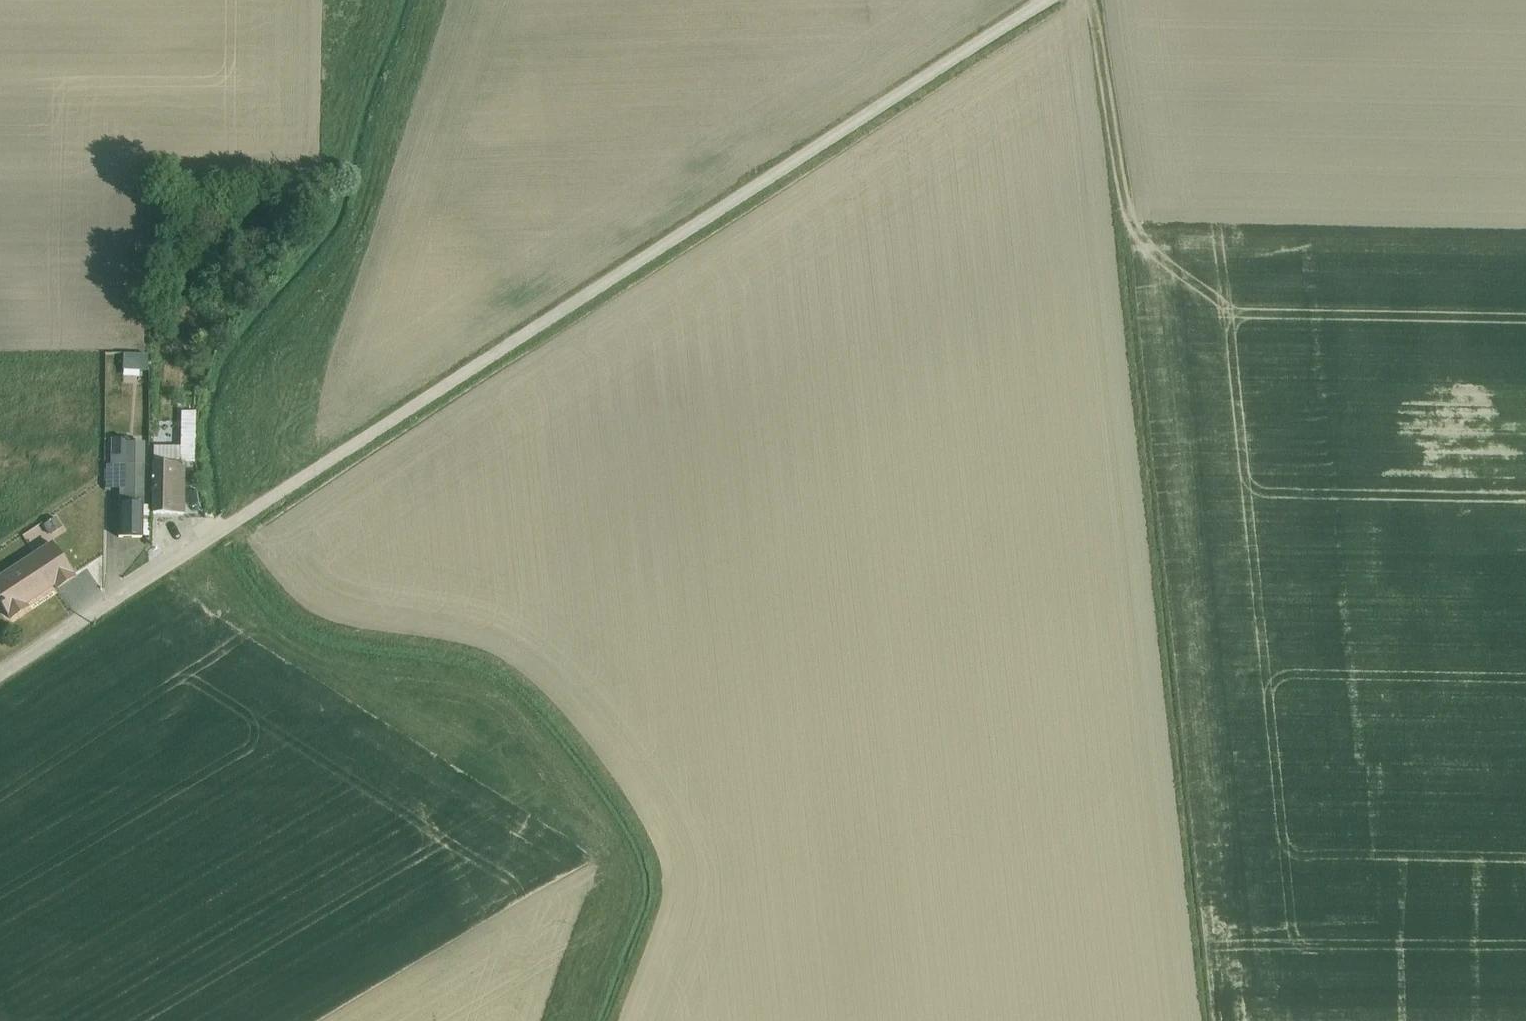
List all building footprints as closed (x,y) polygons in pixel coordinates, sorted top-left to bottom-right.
[(123,354),(122,370),(148,372),(148,355),(123,354)] [(180,448),(153,447),(152,515),(183,515),(184,465),(189,465),(195,465),(195,413),(181,413),(180,448)] [(110,465),(105,465),(105,474),(105,490),(113,490),(119,490),(118,538),(142,538),(149,538),(148,507),(143,507),(143,505),(145,505),(145,444),(127,444),(127,439),(110,439),(110,465)] [(55,518),(43,527),(49,536),(61,527),(55,518)] [(0,576),(0,604),(10,620),(27,608),(25,605),(54,586),(57,589),(74,578),(51,543),(0,576)]
